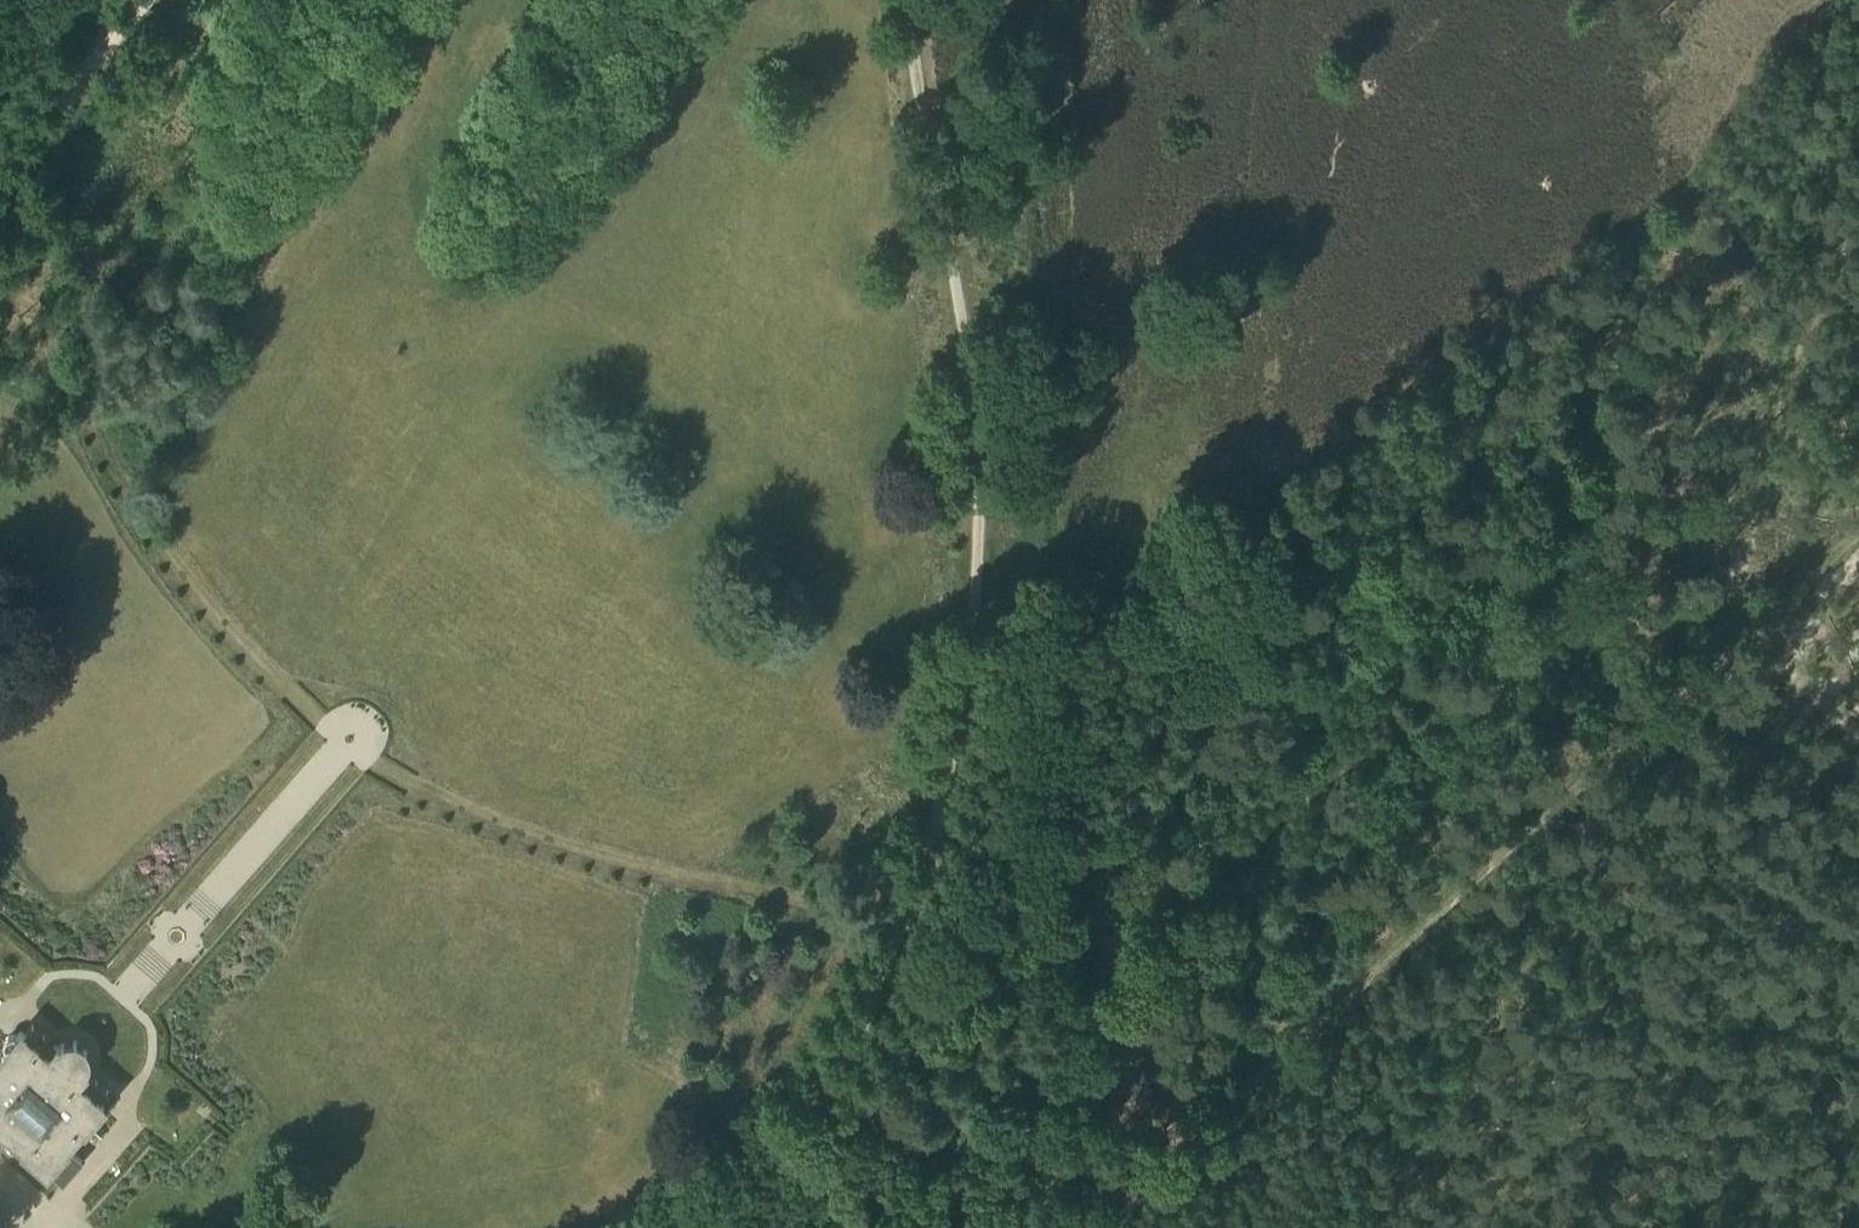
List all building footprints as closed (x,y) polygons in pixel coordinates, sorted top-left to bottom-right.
[(33,1025),(23,1035),(21,1033),(17,1037),(14,1035),(12,1035),(8,1035),(6,1037),(3,1040),(2,1044),(3,1048),(5,1050),(1,1055),(3,1057),(0,1059),(0,1127),(25,1148),(23,1150),(60,1182),(80,1160),(64,1146),(82,1126),(84,1127),(88,1122),(90,1123),(93,1124),(98,1123),(101,1120),(102,1116),(102,1111),(100,1108),(103,1105),(100,1103),(109,1093),(84,1071),(86,1069),(89,1064),(90,1060),(90,1056),(88,1050),(85,1045),(79,1040),(74,1039),(68,1039),(62,1041),(57,1046),(33,1025)]
